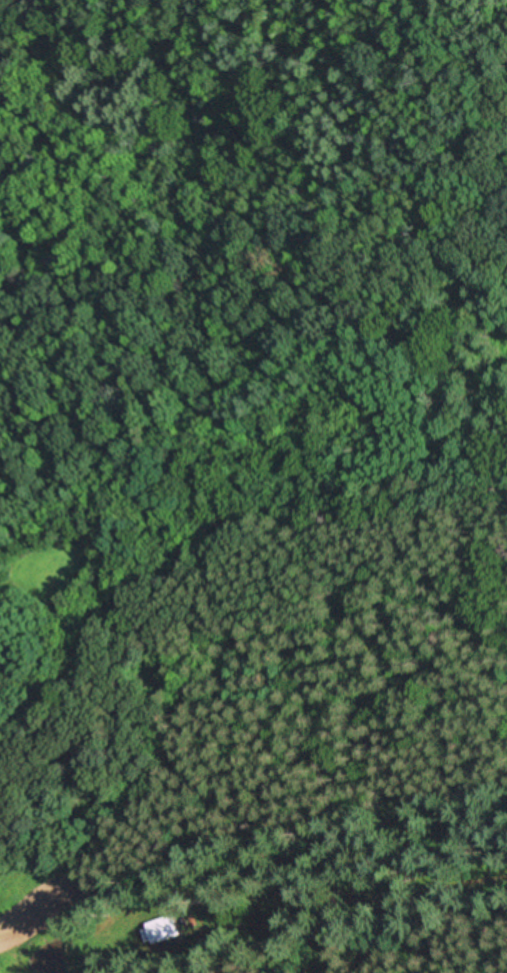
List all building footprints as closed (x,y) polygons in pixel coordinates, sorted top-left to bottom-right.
[(153,944),(180,932),(170,911),(143,924),(153,944)]
